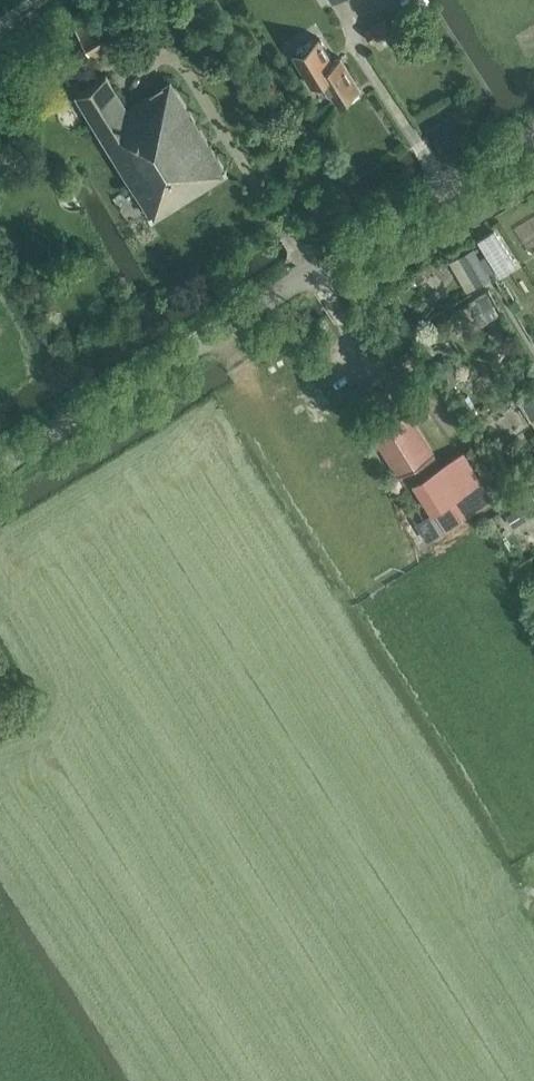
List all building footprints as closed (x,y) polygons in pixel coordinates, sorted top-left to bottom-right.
[(92,58),(126,39),(109,9),(75,28),(92,58)] [(392,30),(385,18),(366,30),(373,42),(392,30)] [(321,37),(293,54),(312,85),(322,79),(337,102),(360,88),(341,56),(335,60),(321,37)] [(107,73),(75,93),(153,217),(228,170),(171,79),(128,106),(107,73)] [(472,248),(460,256),(466,267),(477,286),(491,278),(488,273),(494,269),(497,275),(514,264),(495,233),(478,243),(487,259),(481,262),(472,248)] [(476,327),(499,315),(488,295),(465,307),(476,327)] [(436,340),(449,331),(441,321),(429,329),(436,340)] [(439,365),(447,376),(455,370),(448,359),(439,365)] [(533,418),(533,393),(519,402),(531,421),(533,418)] [(406,487),(413,482),(432,513),(435,511),(446,530),(495,500),(463,450),(441,464),(434,453),(435,453),(408,411),(372,434),(406,487)] [(389,484),(395,493),(404,487),(399,478),(389,484)] [(520,507),(506,516),(512,527),(527,519),(520,507)]
